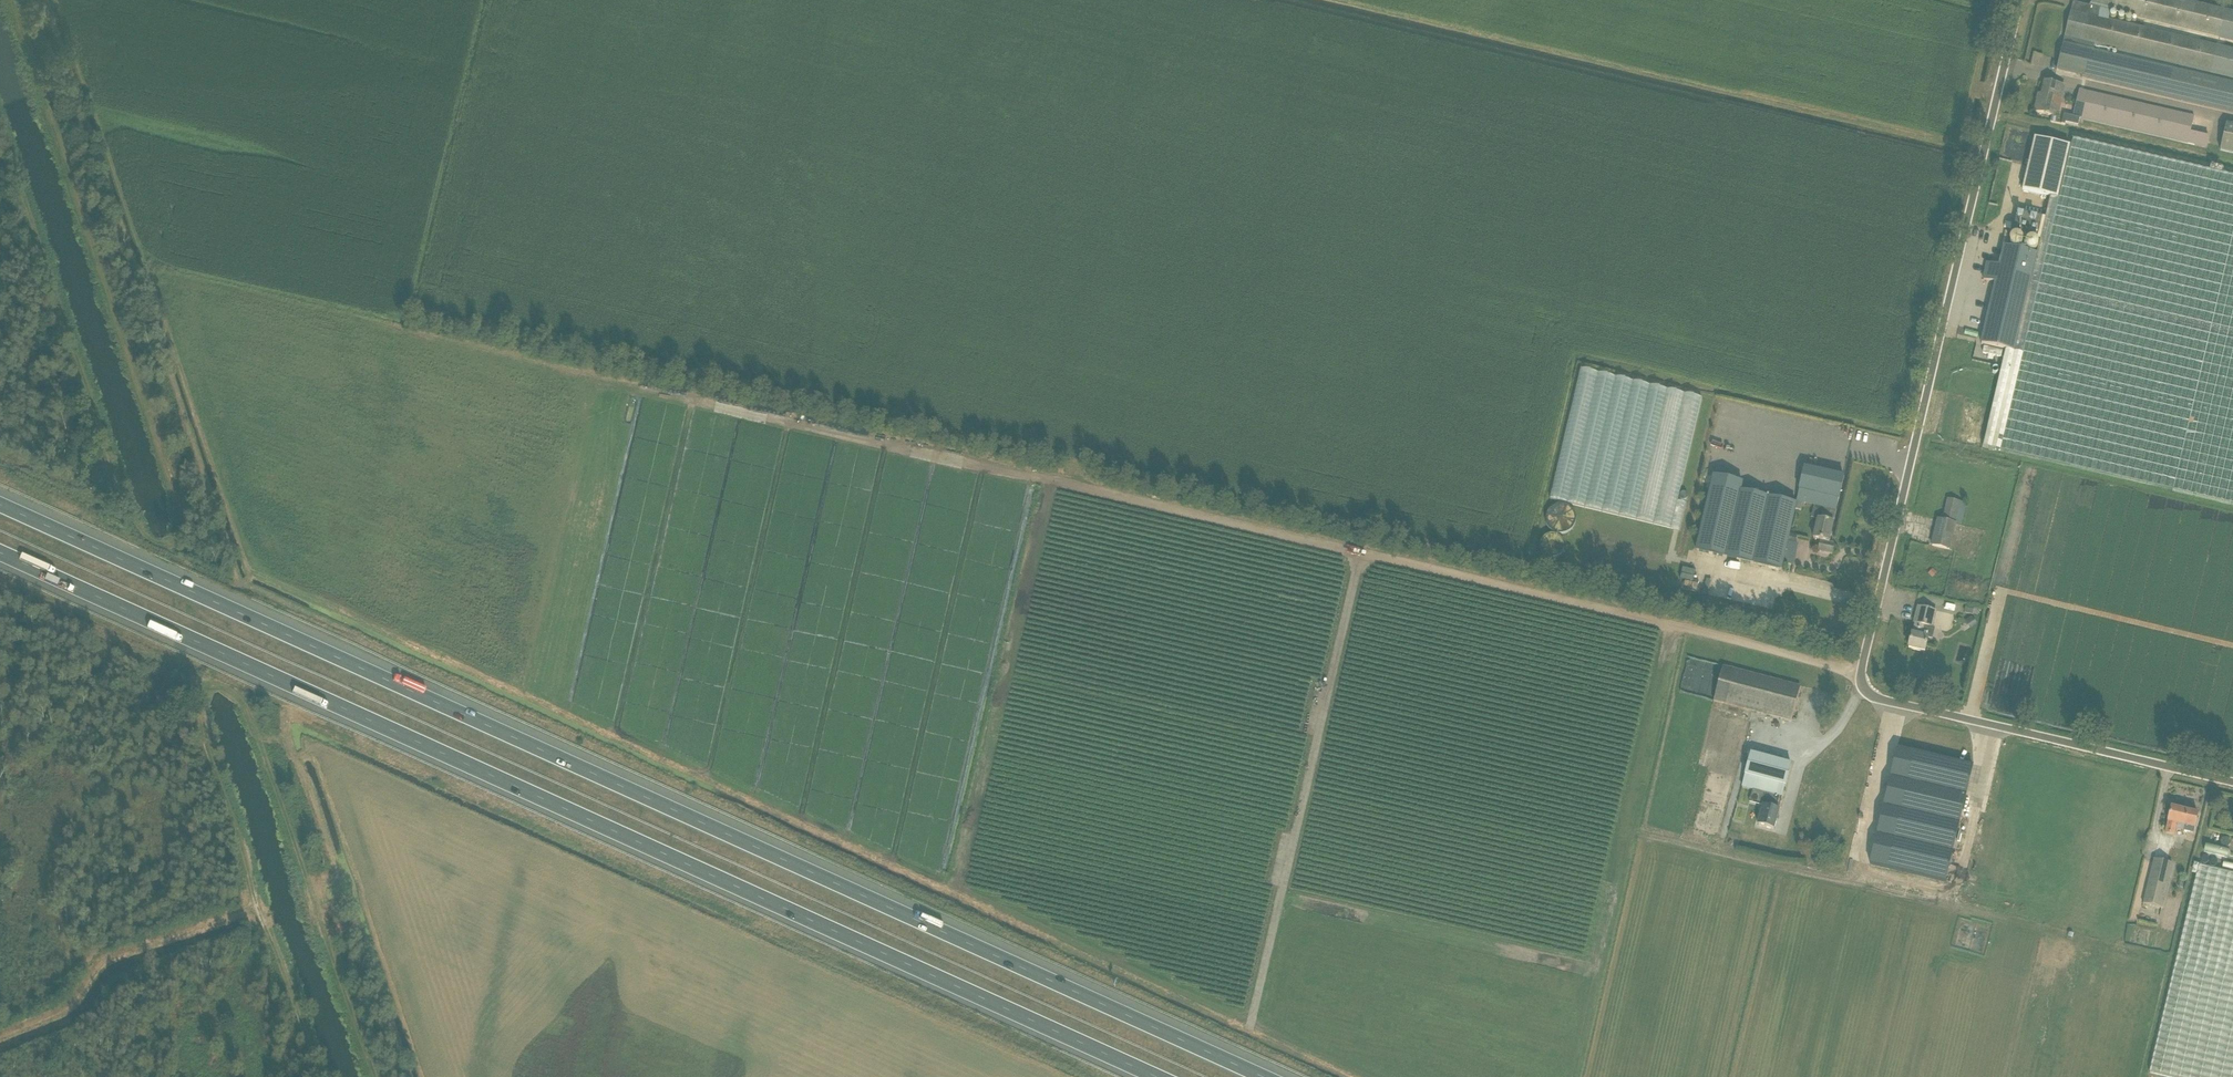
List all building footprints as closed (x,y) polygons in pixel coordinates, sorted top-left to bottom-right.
[(2180,0),(2092,0),(2090,7),(2073,2),(2056,72),(2082,77),(2081,80),(2232,116),(2232,83),(2095,51),(2096,47),(2232,80),(2232,49),(2108,19),(2110,13),(2232,43),(2232,13),(2180,0)] [(2034,112),(2057,118),(2064,87),(2044,82),(2041,96),(2038,95),(2034,112)] [(2079,90),(2073,117),(2158,137),(2195,145),(2197,135),(2190,133),(2194,117),(2158,108),(2079,90)] [(2227,123),(2220,152),(2232,155),(2232,124),(2227,123)] [(2022,191),(2050,198),(2045,219),(2018,212),(2013,230),(2038,236),(2037,241),(2040,241),(2037,255),(2004,247),(2000,267),(1987,264),(1983,280),(1996,283),(1981,345),(2005,351),(1983,448),(2000,452),(2011,454),(2232,506),(2232,178),(2084,143),(2073,140),(2059,200),(2058,199),(2070,147),(2035,139),(2022,191)] [(1680,502),(1701,396),(1579,371),(1552,502),(1681,528),(1686,503),(1680,502)] [(1720,409),(1740,415),(1743,403),(1723,398),(1720,409)] [(1696,552),(1781,571),(1795,510),(1801,511),(1802,507),(1803,507),(1804,503),(1823,508),(1820,521),(1818,520),(1813,540),(1820,541),(1818,551),(1832,554),(1834,547),(1833,547),(1834,544),(1829,543),(1837,510),(1836,510),(1839,500),(1844,478),(1804,468),(1799,490),(1800,490),(1797,502),(1796,502),(1796,504),(1740,492),(1742,483),(1714,477),(1696,552)] [(1942,521),(1955,524),(1957,517),(1959,511),(1960,504),(1947,500),(1943,514),(1942,521)] [(1549,505),(1548,529),(1572,529),(1573,506),(1549,505)] [(1932,546),(1950,550),(1956,524),(1955,524),(1942,521),(1938,520),(1932,546)] [(1693,582),(1696,571),(1683,568),(1681,579),(1693,582)] [(1933,570),(1928,575),(1932,579),(1937,574),(1933,570)] [(1964,614),(1972,616),(1974,609),(1965,606),(1964,614)] [(1912,635),(1909,649),(1925,653),(1927,642),(1928,639),(1922,638),(1924,627),(1931,628),(1932,628),(1936,611),(1919,607),(1914,624),(1915,624),(1912,636),(1912,635)] [(1971,617),(1964,621),(1969,629),(1976,624),(1971,617)] [(1714,702),(1791,722),(1800,687),(1723,667),(1714,702)] [(1871,865),(1945,882),(1973,766),(1898,749),(1871,865)] [(1758,826),(1774,830),(1779,811),(1785,787),(1786,787),(1791,765),(1751,754),(1748,765),(1745,775),(1746,776),(1742,787),(1769,794),(1766,807),(1764,807),(1758,826)] [(1760,805),(1762,795),(1752,793),(1751,803),(1760,805)] [(2168,823),(2165,834),(2174,836),(2175,830),(2177,825),(2185,827),(2184,832),(2194,834),(2196,826),(2198,815),(2171,809),(2169,819),(2168,823)] [(2222,847),(2224,848),(2227,848),(2228,847),(2229,846),(2230,845),(2230,842),(2229,841),(2228,840),(2227,839),(2224,838),(2221,840),(2220,841),(2220,843),(2220,845),(2222,847)] [(2205,855),(2229,856),(2229,848),(2205,847),(2205,855)] [(2142,904),(2162,909),(2173,864),(2153,860),(2142,904)] [(2150,1073),(2166,1076),(2232,1076),(2232,874),(2199,866),(2150,1073)]
